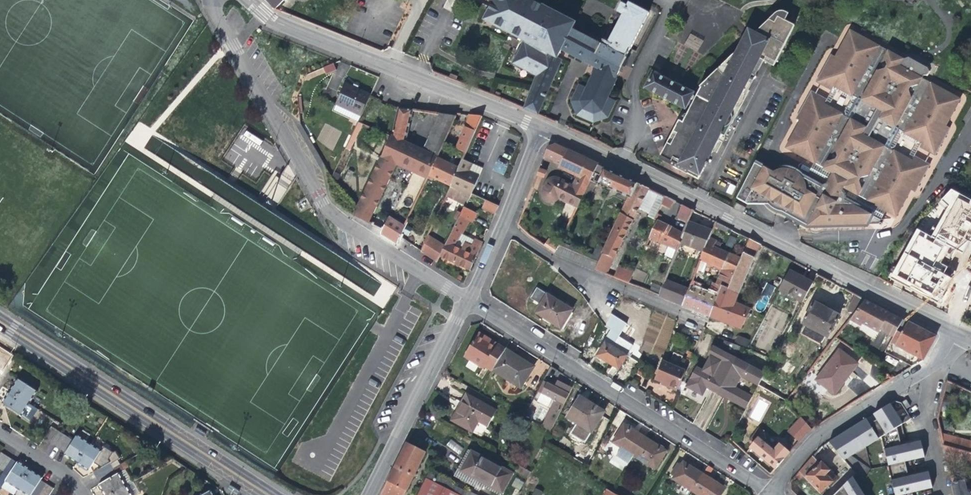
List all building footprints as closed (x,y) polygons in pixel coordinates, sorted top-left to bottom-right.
[(276,10),(285,0),(266,0),(276,10)] [(562,49),(571,30),(575,22),(532,0),(495,0),(485,20),(525,41),(513,64),(530,72),(528,77),(534,81),(532,88),(528,86),(526,92),(518,89),(512,104),(538,114),(542,104),(561,59),(558,58),(562,49)] [(608,44),(603,41),(601,45),(571,30),(562,49),(597,67),(587,89),(579,85),(572,101),(578,115),(593,122),(608,117),(615,102),(607,98),(620,73),(617,72),(648,14),(629,4),(627,7),(622,4),(618,12),(623,15),(608,44)] [(765,58),(776,63),(795,26),(776,16),(773,22),(767,19),(743,43),(739,41),(733,53),(728,57),(729,63),(719,72),(715,71),(702,85),(698,88),(688,108),(677,130),(677,131),(677,136),(668,146),(662,157),(669,161),(669,166),(692,178),(697,181),(724,127),(725,128),(726,128),(727,128),(727,127),(728,127),(729,126),(729,125),(730,125),(730,124),(731,123),(731,122),(732,121),(732,120),(732,119),(732,118),(732,117),(732,116),(731,116),(731,115),(749,79),(745,76),(755,67),(759,60),(763,61),(765,58)] [(605,38),(575,22),(571,30),(601,45),(603,41),(605,38)] [(782,213),(808,227),(852,226),(861,209),(844,200),(845,200),(845,199),(845,198),(845,197),(845,196),(845,195),(844,195),(844,194),(844,193),(843,193),(842,192),(844,189),(886,211),(896,217),(915,193),(911,191),(930,165),(914,157),(911,162),(887,149),(897,130),(922,143),(919,148),(935,157),(950,129),(945,127),(960,100),(913,74),(915,71),(910,68),(913,62),(908,59),(903,61),(850,32),(836,58),(831,56),(816,84),(832,92),(835,87),(859,100),(849,119),(824,105),(827,100),(812,92),(796,120),(801,122),(786,149),(814,164),(832,174),(832,175),(832,176),(831,176),(831,177),(831,178),(831,179),(831,180),(831,181),(832,181),(832,182),(833,183),(834,184),(835,184),(833,187),(832,187),(832,186),(831,186),(830,185),(829,185),(828,185),(827,185),(826,185),(825,185),(825,186),(824,186),(823,186),(823,187),(822,187),(822,188),(806,180),(802,177),(801,175),(799,174),(798,174),(797,173),(796,172),(794,171),(793,171),(791,170),(790,170),(788,170),(787,170),(785,170),(784,170),(782,170),(781,170),(779,171),(778,171),(776,172),(775,173),(774,173),(773,174),(771,175),(770,176),(769,177),(765,185),(764,187),(764,188),(764,190),(764,191),(764,193),(764,194),(764,196),(765,197),(765,199),(766,200),(766,202),(767,203),(768,204),(769,205),(770,207),(771,208),(772,209),(773,210),(775,210),(776,211),(777,212),(779,212),(780,213),(782,213)] [(697,52),(703,40),(690,33),(684,45),(697,52)] [(763,61),(774,67),(776,63),(765,58),(763,61)] [(337,71),(334,64),(323,68),(326,76),(337,71)] [(692,92),(652,72),(645,86),(685,107),(692,92)] [(359,120),(371,95),(346,83),(334,109),(359,120)] [(849,119),(859,100),(835,87),(832,92),(827,100),(824,105),(849,119)] [(374,211),(393,172),(397,163),(428,178),(429,175),(438,156),(405,141),(407,133),(412,111),(400,109),(394,136),(392,135),(359,206),(355,216),(367,221),(370,223),(376,212),(374,211)] [(440,114),(436,121),(451,128),(457,116),(440,114)] [(464,126),(466,127),(476,131),(484,116),(469,115),(464,126)] [(356,138),(364,140),(368,125),(355,121),(347,149),(351,151),(356,138)] [(441,150),(451,128),(436,121),(427,142),(407,133),(405,141),(438,156),(441,150)] [(456,149),(466,153),(476,131),(466,127),(456,149)] [(911,162),(914,157),(919,148),(922,143),(897,130),(887,149),(911,162)] [(256,150),(262,141),(248,132),(242,140),(256,150)] [(577,207),(584,194),(598,164),(568,150),(567,152),(551,144),(549,145),(545,156),(554,160),(554,161),(561,165),(560,168),(578,176),(574,185),(574,184),(573,184),(572,185),(572,186),(558,179),(557,179),(556,179),(555,178),(554,178),(553,179),(552,179),(551,179),(551,180),(550,180),(550,181),(549,181),(549,182),(543,194),(543,195),(543,196),(543,197),(544,197),(544,198),(544,199),(545,199),(545,200),(546,200),(546,201),(547,201),(548,202),(549,202),(550,202),(551,202),(552,202),(553,202),(554,202),(555,202),(556,201),(557,201),(557,200),(558,198),(577,207)] [(456,149),(450,162),(460,167),(464,159),(466,153),(456,149)] [(446,152),(441,150),(438,156),(429,175),(451,186),(460,167),(450,162),(443,159),(446,152)] [(447,195),(467,205),(472,194),(480,176),(484,169),(473,163),(464,159),(460,167),(451,186),(447,195)] [(496,160),(493,171),(504,174),(507,163),(496,160)] [(419,197),(428,178),(397,163),(393,172),(406,178),(404,185),(406,185),(403,190),(419,197)] [(611,187),(631,197),(638,183),(598,164),(584,194),(591,197),(597,184),(610,190),(611,187)] [(832,174),(814,164),(806,180),(822,188),(822,187),(823,187),(823,186),(824,186),(825,186),(825,185),(826,185),(827,185),(828,185),(829,185),(830,185),(831,186),(832,186),(832,187),(833,187),(835,184),(834,184),(833,183),(832,182),(832,181),(831,181),(831,180),(831,179),(831,178),(831,177),(831,176),(832,176),(832,175),(832,174)] [(548,171),(540,168),(534,186),(538,187),(542,178),(544,179),(548,171)] [(654,218),(661,204),(665,196),(638,183),(631,197),(604,255),(597,270),(606,274),(639,208),(648,213),(648,216),(654,219),(654,218)] [(743,189),(737,200),(749,205),(749,204),(748,201),(747,198),(747,194),(747,191),(743,189)] [(845,200),(844,200),(861,209),(881,220),(886,211),(844,189),(842,192),(843,193),(844,193),(844,194),(844,195),(845,195),(845,196),(845,197),(845,198),(845,199),(845,200)] [(666,207),(670,199),(665,196),(661,204),(666,207)] [(499,207),(486,201),(482,208),(482,209),(495,216),(499,207)] [(737,204),(734,209),(744,214),(746,209),(737,204)] [(692,209),(683,205),(678,218),(687,220),(692,209)] [(482,243),(475,240),(471,249),(464,246),(468,238),(462,235),(474,213),(465,208),(452,235),(446,248),(442,256),(470,269),(476,256),(482,243)] [(397,245),(397,244),(400,237),(404,229),(388,220),(383,230),(381,235),(397,245)] [(678,249),(684,234),(658,221),(651,237),(678,249)] [(682,243),(704,251),(713,230),(690,222),(682,243)] [(721,243),(729,228),(716,222),(713,230),(704,251),(697,270),(704,274),(708,263),(724,269),(717,285),(721,286),(729,289),(742,259),(713,247),(717,241),(721,243)] [(967,266),(970,266),(970,229),(960,231),(967,266)] [(438,262),(442,256),(446,248),(428,237),(423,248),(421,252),(438,262)] [(735,303),(760,244),(750,239),(742,259),(729,289),(721,286),(716,298),(709,316),(740,328),(750,308),(735,303)] [(561,243),(556,254),(597,270),(604,255),(596,252),(594,257),(561,243)] [(614,277),(628,283),(634,272),(618,266),(614,277)] [(803,302),(813,283),(802,277),(790,270),(779,289),(803,302)] [(659,295),(683,305),(690,288),(666,279),(659,295)] [(690,287),(690,288),(683,305),(709,316),(716,298),(690,287)] [(573,309),(537,288),(531,298),(542,305),(537,312),(546,318),(562,328),(573,309)] [(854,314),(865,299),(855,294),(849,307),(849,311),(854,314)] [(893,337),(903,319),(886,310),(865,299),(854,314),(851,318),(875,330),(878,332),(880,330),(893,337)] [(803,324),(829,337),(840,315),(830,309),(815,301),(803,324)] [(640,351),(664,358),(675,318),(652,311),(640,351)] [(936,336),(903,319),(893,337),(891,342),(924,359),(931,346),(936,336)] [(480,332),(479,335),(489,341),(498,346),(499,344),(480,332)] [(840,332),(836,337),(848,346),(852,340),(840,332)] [(493,370),(506,349),(499,344),(498,346),(489,341),(479,335),(467,354),(468,359),(484,369),(485,367),(492,372),(493,370)] [(606,342),(598,355),(606,361),(619,369),(627,355),(606,342)] [(690,379),(687,388),(702,396),(707,388),(716,393),(735,358),(713,346),(709,354),(721,361),(715,372),(705,367),(704,370),(697,366),(690,379)] [(521,358),(506,349),(493,370),(521,388),(533,367),(521,358)] [(816,379),(835,393),(846,378),(858,363),(840,349),(816,379)] [(765,374),(735,358),(716,393),(729,400),(746,409),(753,396),(737,387),(742,378),(758,386),(765,374)] [(687,370),(663,360),(659,371),(657,378),(664,381),(669,383),(668,385),(677,389),(678,390),(687,370)] [(14,384),(9,391),(30,404),(38,392),(18,379),(14,384)] [(559,388),(548,383),(543,393),(556,400),(543,425),(551,431),(570,394),(572,389),(568,387),(566,392),(559,388)] [(22,416),(30,404),(9,391),(6,396),(2,403),(22,416)] [(467,394),(462,402),(466,404),(462,411),(456,422),(473,432),(479,422),(488,426),(496,410),(467,394)] [(581,396),(568,417),(592,433),(605,411),(591,403),(581,396)] [(874,419),(870,422),(880,436),(882,434),(897,425),(905,421),(891,401),(874,411),(878,417),(874,419)] [(452,420),(456,422),(462,411),(466,404),(462,402),(452,420)] [(833,437),(830,439),(845,457),(848,455),(880,436),(870,422),(865,415),(841,432),(833,437)] [(799,442),(812,428),(799,417),(786,431),(799,442)] [(613,442),(635,456),(646,438),(637,432),(624,424),(613,442)] [(882,434),(885,446),(901,443),(899,433),(897,425),(882,434)] [(49,442),(57,430),(52,426),(44,439),(49,442)] [(49,442),(55,446),(63,433),(57,430),(49,442)] [(55,446),(60,449),(68,437),(63,433),(55,446)] [(970,452),(970,442),(957,439),(941,434),(944,445),(955,448),(968,452),(970,452)] [(70,459),(77,463),(90,443),(77,435),(74,440),(68,437),(60,449),(66,453),(64,455),(70,459)] [(777,469),(792,451),(783,443),(776,450),(759,435),(751,447),(760,454),(777,469)] [(656,444),(646,438),(635,456),(656,469),(667,451),(656,444)] [(901,443),(885,446),(889,464),(905,460),(926,456),(921,438),(907,441),(901,443)] [(102,450),(90,443),(77,463),(82,466),(89,471),(102,450)] [(381,494),(405,494),(426,452),(408,443),(400,458),(381,494)] [(968,452),(955,448),(944,445),(947,460),(964,465),(970,466),(970,452),(968,452)] [(469,459),(462,470),(503,492),(513,473),(473,451),(469,459)] [(4,472),(12,459),(1,452),(0,454),(0,469),(4,472)] [(813,456),(796,476),(800,480),(805,476),(822,494),(834,481),(828,475),(831,470),(827,466),(822,461),(820,463),(813,456)] [(18,490),(31,470),(22,463),(19,462),(18,463),(12,459),(4,472),(0,478),(0,490),(1,490),(6,482),(18,490)] [(905,460),(889,464),(892,478),(909,474),(908,470),(905,460)] [(673,477),(693,491),(704,474),(694,468),(684,461),(682,465),(679,462),(671,473),(675,475),(673,477)] [(94,472),(97,478),(114,468),(111,463),(94,472)] [(104,494),(111,494),(127,486),(119,473),(124,471),(120,464),(114,468),(97,478),(100,484),(98,485),(104,494)] [(704,474),(693,491),(700,494),(722,494),(727,488),(723,486),(716,482),(709,477),(715,470),(709,466),(704,474)] [(892,478),(896,494),(897,494),(912,491),(934,486),(929,469),(912,473),(909,474),(892,478)] [(47,484),(42,480),(43,478),(40,475),(31,470),(18,490),(25,494),(39,494),(47,484)] [(467,491),(430,472),(418,494),(465,494),(467,491)] [(856,475),(847,486),(853,494),(868,494),(861,482),(856,475)] [(951,478),(955,494),(970,494),(970,492),(966,488),(964,481),(962,481),(961,476),(951,478)] [(127,486),(111,494),(139,494),(141,494),(134,482),(127,486)] [(47,484),(39,494),(50,494),(54,489),(52,487),(47,484)] [(240,491),(230,485),(229,489),(238,494),(240,491)] [(837,494),(853,494),(847,486),(837,494)]
